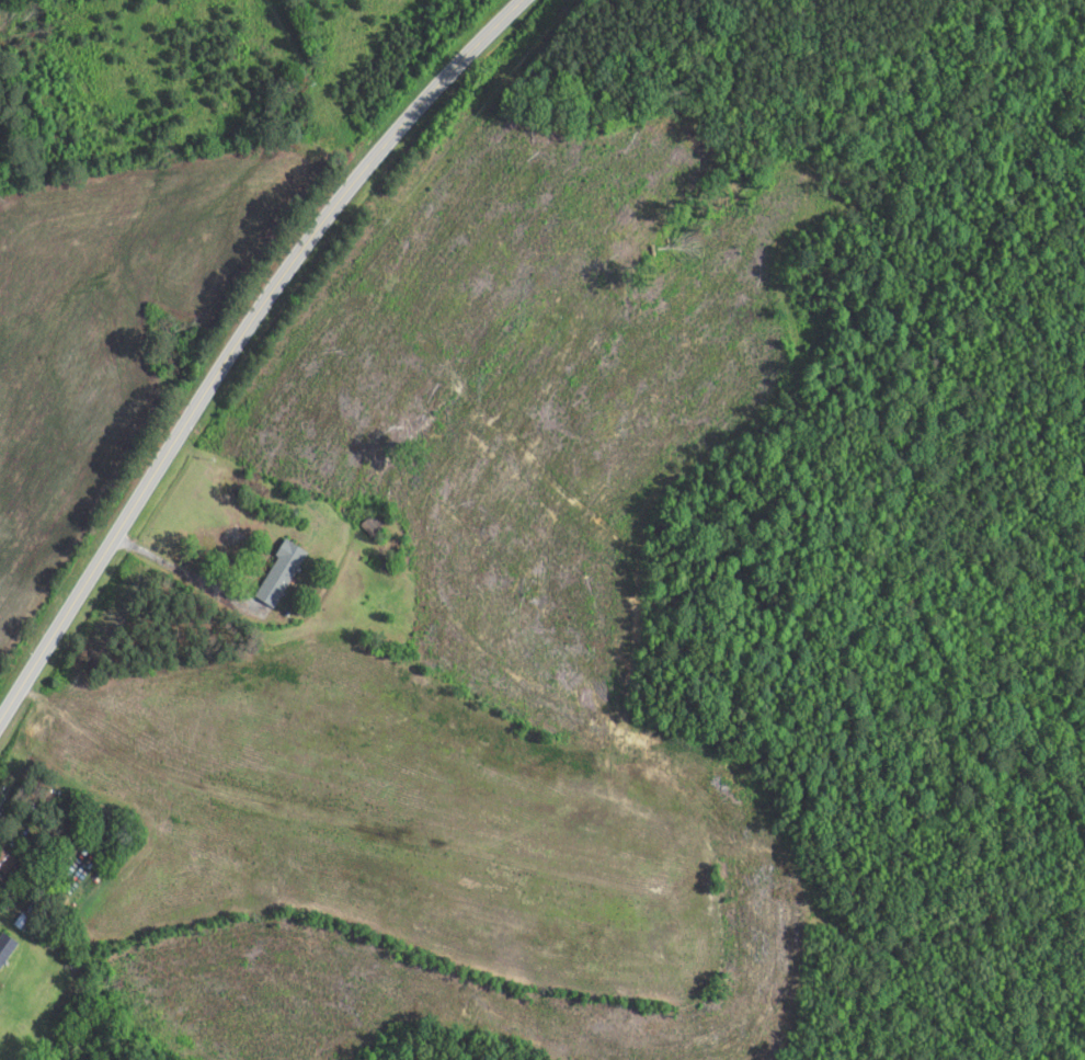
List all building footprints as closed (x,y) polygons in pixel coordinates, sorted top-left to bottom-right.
[(276,607),(306,552),(285,540),(254,596),(276,607)] [(14,861),(0,849),(0,872),(3,874),(14,861)] [(2,932),(0,934),(0,969),(18,944),(2,932)]
